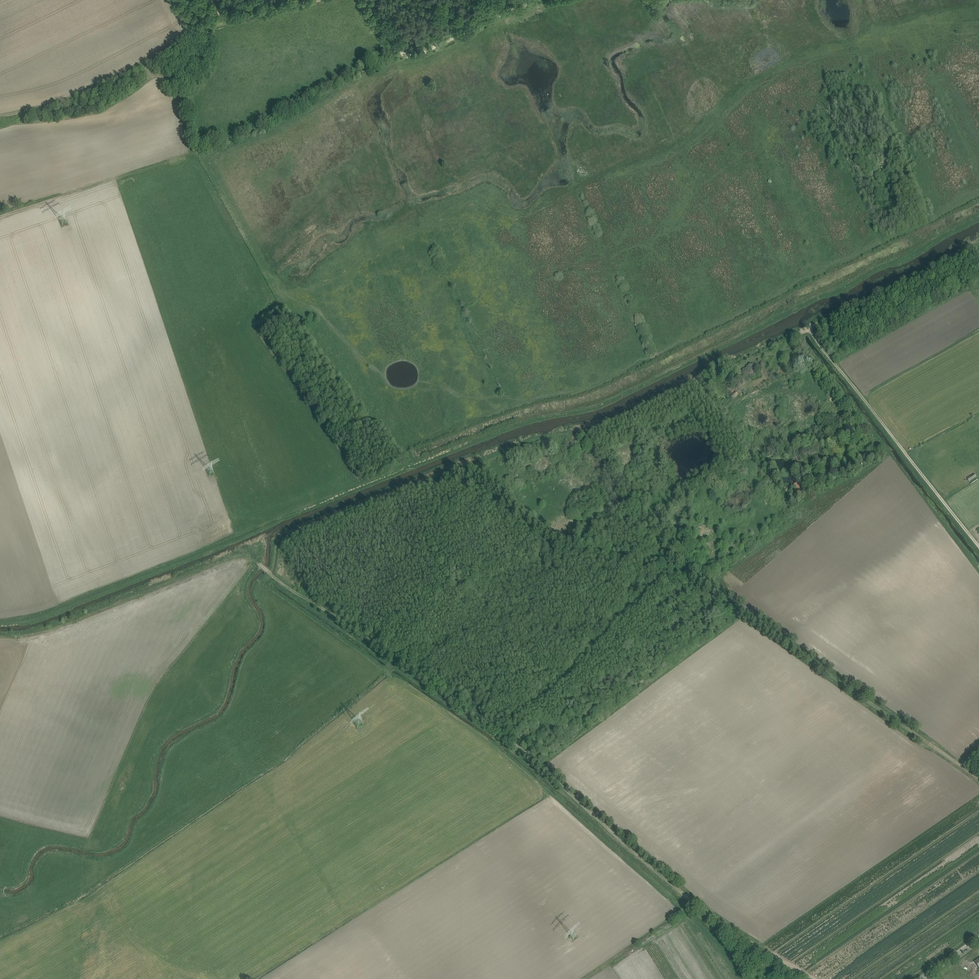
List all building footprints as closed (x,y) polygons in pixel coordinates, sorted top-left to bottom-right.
[(848,467),(853,464),(849,456),(844,459),(848,467)]
